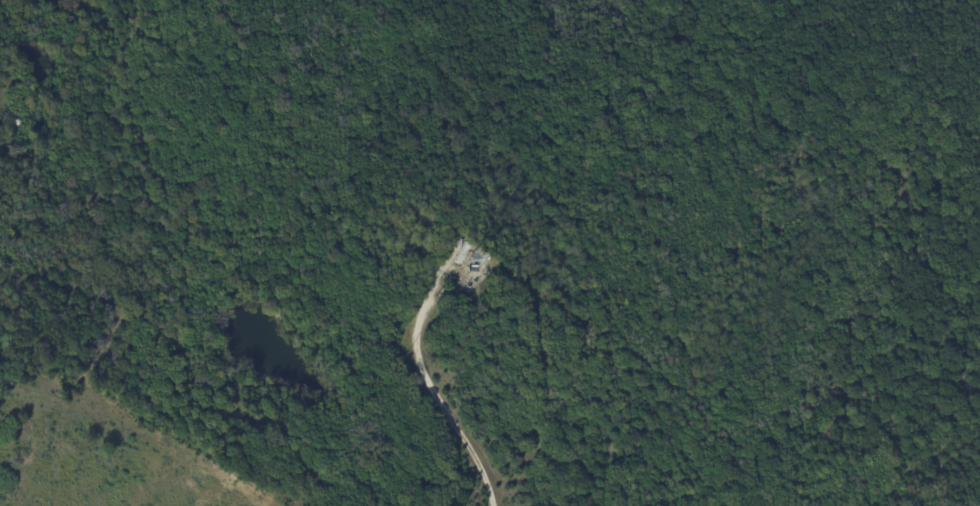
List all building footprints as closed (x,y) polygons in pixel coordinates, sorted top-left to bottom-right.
[(11,113),(27,118),(23,129),(7,124),(8,122),(4,121),(6,113),(10,115),(11,113)] [(466,242),(465,244),(466,244),(465,245),(461,251),(455,248),(460,238),(466,242)] [(475,247),(464,268),(457,264),(469,243),(476,247),(475,247)]
